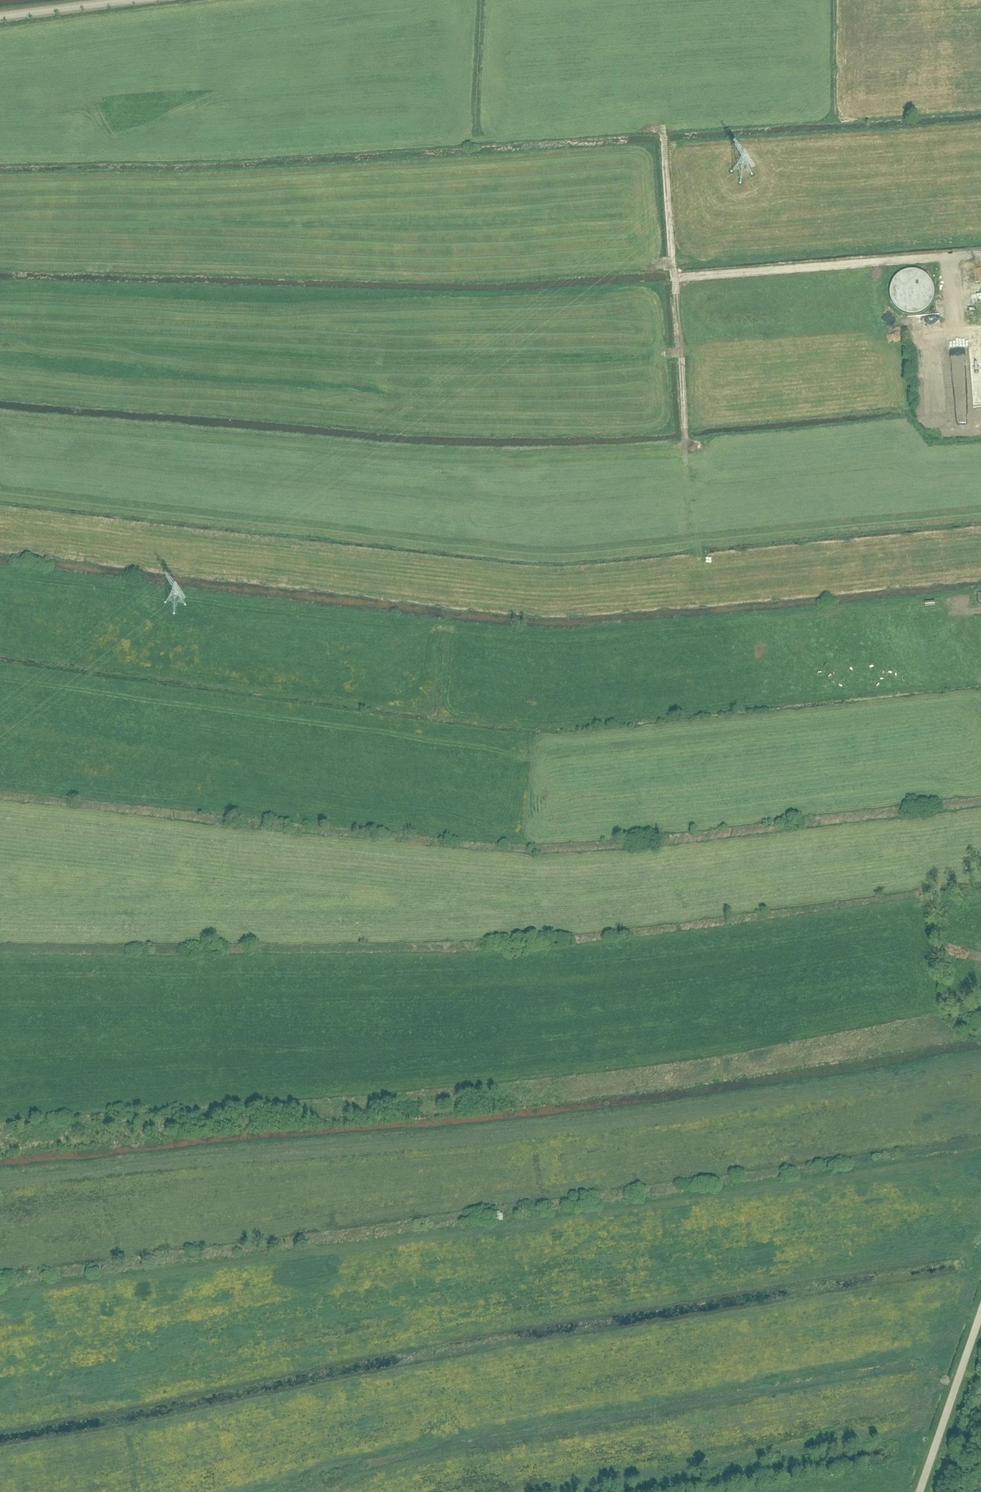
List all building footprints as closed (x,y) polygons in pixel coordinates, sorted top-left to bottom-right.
[(933,293),(933,289),(933,285),(931,281),(929,278),(927,275),(924,272),(920,270),(916,269),(912,268),(908,268),(904,269),(900,271),(897,273),(894,276),(892,280),(890,283),(889,287),(889,291),(890,295),(891,299),(893,303),(896,306),(899,309),(902,311),(906,312),(910,312),(914,312),(918,311),(922,310),(925,307),(928,304),(931,301),(932,297),(933,293)]
